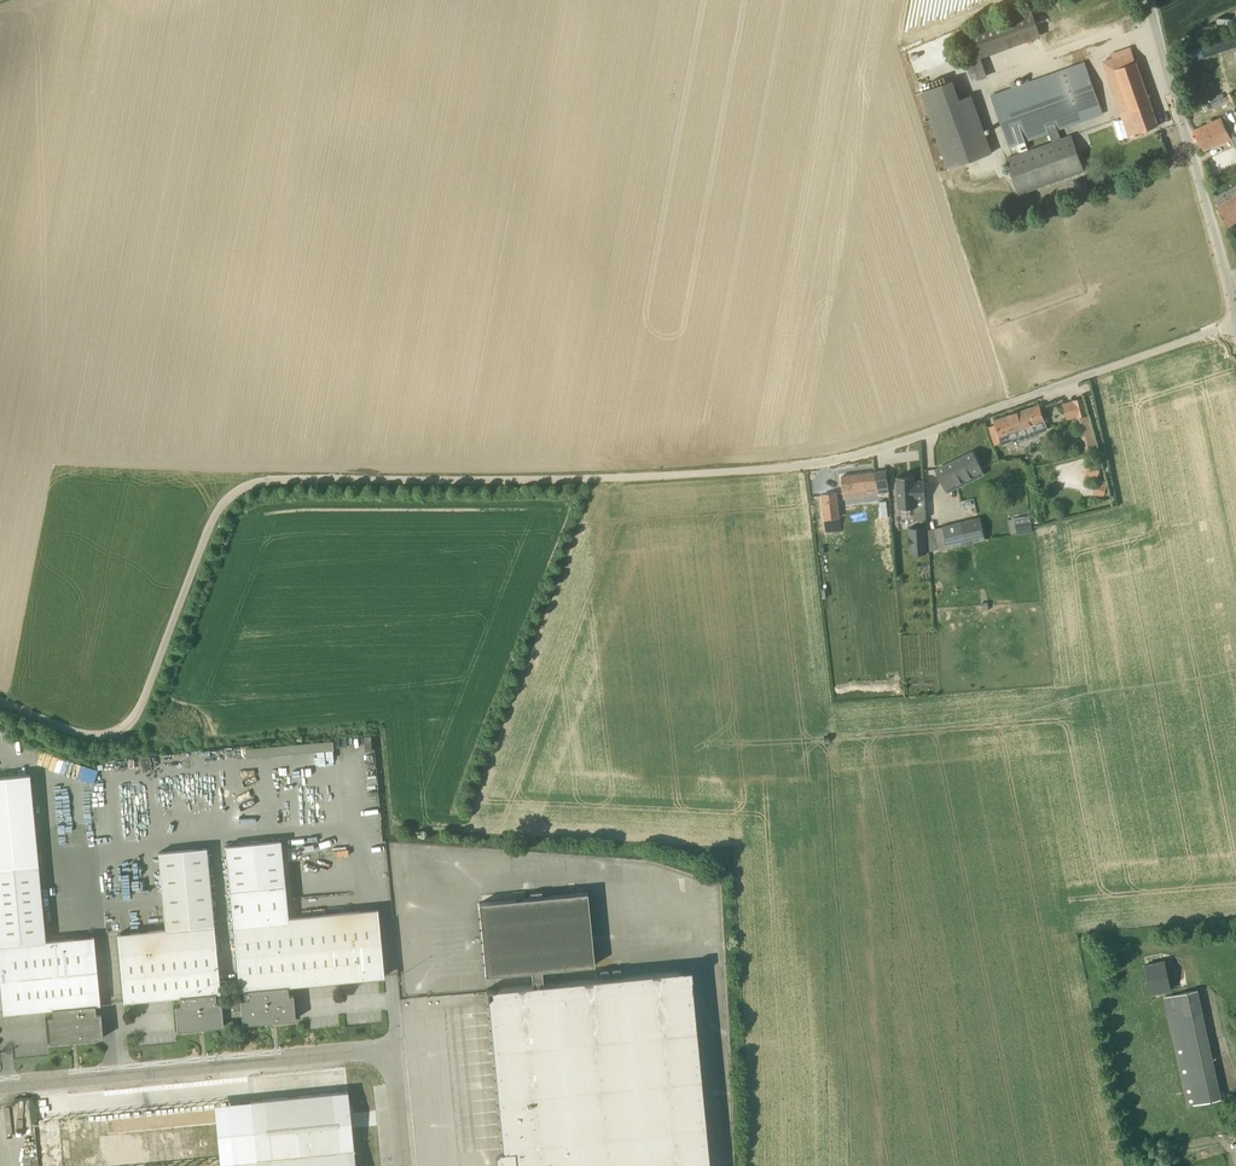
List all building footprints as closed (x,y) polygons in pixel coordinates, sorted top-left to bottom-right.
[(974,81),(988,76),(984,66),(981,59),(1041,36),(1031,10),(957,38),(970,71),(974,81)] [(1131,109),(1139,133),(1158,125),(1131,47),(1111,54),(1112,58),(1103,61),(1108,74),(1121,113),(1131,109)] [(1009,147),(1017,145),(1020,152),(1028,149),(1025,141),(1049,133),(1052,143),(1005,159),(1018,195),(1084,172),(1071,136),(1060,139),(1057,130),(1082,121),(1079,111),(1100,104),(1085,62),(991,95),(1009,147)] [(959,100),(952,82),(919,93),(947,170),(991,153),(971,96),(959,100)] [(1228,96),(1211,104),(1214,109),(1231,101),(1230,100),(1228,96)] [(1206,124),(1195,129),(1205,150),(1231,139),(1232,138),(1235,146),(1235,145),(1235,113),(1235,110),(1213,121),(1212,119),(1207,121),(1208,123),(1206,124)] [(1227,190),(1213,198),(1218,206),(1217,206),(1228,226),(1235,221),(1235,185),(1227,190)] [(1098,449),(1088,414),(1083,397),(1073,400),(1073,401),(1064,404),(1068,420),(1076,417),(1086,452),(1098,449)] [(1019,442),(1037,436),(1033,425),(1045,421),(1039,404),(994,420),(1000,436),(1015,431),(1019,442)] [(943,485),(949,482),(979,468),(973,452),(936,469),(943,485)] [(1101,472),(1103,463),(1090,459),(1087,468),(1085,476),(1097,479),(1098,480),(1101,472)] [(887,470),(875,472),(878,489),(878,494),(889,493),(887,470)] [(843,493),(878,489),(875,472),(841,476),(843,493)] [(915,481),(914,476),(897,477),(898,507),(914,506),(915,519),(926,519),(924,480),(915,481)] [(1105,500),(1107,492),(1095,489),(1092,497),(1105,500)] [(825,519),(840,518),(837,493),(822,495),(825,519)] [(948,548),(986,539),(981,517),(943,526),(948,548)] [(910,554),(927,553),(926,526),(909,527),(910,554)] [(0,777),(0,868),(39,864),(30,774),(0,777)] [(241,1000),(232,1001),(233,1016),(242,1015),(243,1024),(296,1019),(294,995),(289,996),(288,986),(384,977),(378,908),(288,917),(285,883),(281,840),(226,845),(230,888),(240,990),(245,990),(246,999),(241,1000)] [(223,1017),(233,1016),(232,1001),(217,1002),(216,993),(221,992),(216,943),(207,847),(158,851),(165,929),(117,933),(119,953),(124,1002),(180,996),(180,1006),(176,1006),(178,1030),(224,1026),(223,1017)] [(49,1031),(50,1043),(103,1038),(101,1013),(96,1014),(95,1004),(100,1004),(94,936),(46,941),(39,864),(0,868),(0,966),(5,1013),(47,1009),(52,1009),(53,1018),(48,1018),(49,1031)] [(491,1026),(504,1165),(710,1165),(691,970),(645,975),(544,985),(543,970),(596,965),(589,893),(480,903),(487,975),(533,971),(535,985),(501,989),(500,988),(486,989),(488,1004),(489,1004),(491,1026)] [(1151,961),(1153,992),(1176,991),(1174,960),(1151,961)] [(1187,1106),(1222,1099),(1198,990),(1163,997),(1187,1106)] [(348,1091),(251,1101),(257,1165),(355,1165),(348,1091)]
